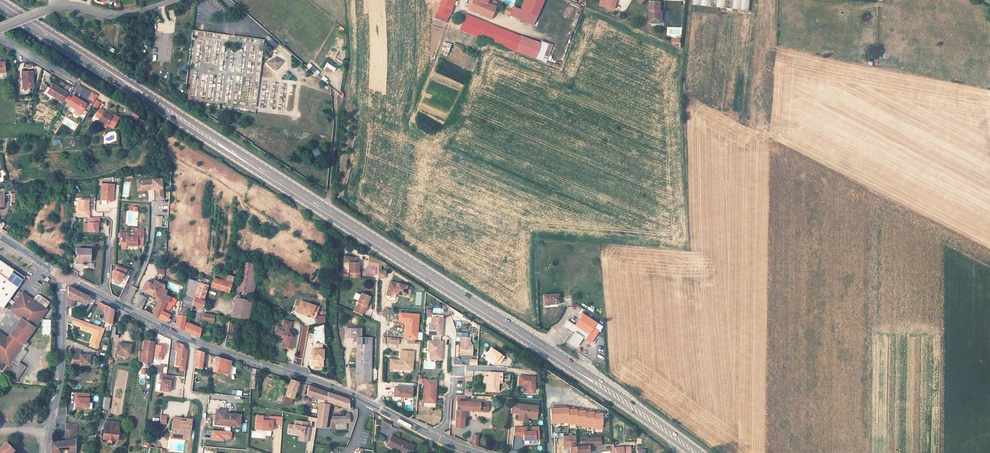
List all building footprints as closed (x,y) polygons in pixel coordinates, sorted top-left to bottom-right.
[(448,16),(454,0),(441,0),(436,12),(448,16)] [(469,10),(491,19),(495,7),(484,3),(485,0),(472,0),(469,10)] [(517,18),(540,27),(550,0),(524,0),(520,10),(517,18)] [(610,0),(598,0),(597,4),(612,8),(614,1),(610,0)] [(649,24),(656,24),(657,21),(661,21),(661,14),(660,14),(661,4),(658,3),(659,0),(651,0),(649,24)] [(513,7),(512,9),(510,15),(517,18),(520,10),(513,7)] [(448,16),(436,12),(434,18),(446,22),(448,16)] [(538,43),(465,15),(460,30),(532,58),(538,43)] [(446,56),(451,44),(443,41),(439,53),(446,56)] [(274,58),(266,62),(276,67),(276,62),(282,62),(274,58)] [(330,74),(334,67),(326,62),(322,69),(330,74)] [(308,69),(317,75),(319,71),(311,65),(308,69)] [(24,82),(24,88),(33,87),(32,71),(22,72),(22,82),(24,82)] [(62,101),(63,99),(66,95),(67,93),(53,84),(48,92),(55,96),(54,97),(62,101)] [(97,96),(92,93),(88,99),(94,102),(97,96)] [(71,98),(69,103),(67,105),(75,109),(81,113),(86,104),(73,96),(71,98)] [(734,96),(734,112),(742,112),(742,96),(734,96)] [(103,123),(106,125),(106,126),(112,130),(118,119),(112,116),(111,117),(108,115),(108,113),(100,108),(95,116),(100,119),(99,120),(103,123)] [(130,112),(128,117),(135,121),(137,116),(130,112)] [(162,177),(141,180),(142,187),(153,186),(154,187),(155,187),(157,198),(164,197),(162,177)] [(141,180),(135,180),(137,190),(154,187),(153,186),(142,187),(141,180)] [(113,184),(101,183),(100,200),(112,201),(113,184)] [(88,217),(89,217),(89,211),(88,211),(88,200),(78,200),(78,217),(88,217)] [(89,217),(88,217),(88,223),(87,223),(87,232),(97,232),(97,227),(97,223),(99,223),(99,217),(89,217)] [(139,234),(143,235),(143,233),(134,232),(133,237),(123,237),(122,244),(125,244),(125,245),(136,246),(136,241),(139,241),(139,234)] [(77,249),(77,261),(82,261),(90,261),(90,249),(77,249)] [(356,258),(349,257),(349,262),(348,272),(350,272),(349,278),(359,278),(360,273),(358,273),(358,268),(359,263),(356,263),(356,258)] [(237,289),(251,292),(254,274),(256,264),(242,261),(237,289)] [(3,308),(24,277),(0,262),(0,306),(3,308)] [(126,269),(122,268),(120,273),(114,270),(111,278),(120,282),(123,274),(124,275),(126,269)] [(233,278),(215,273),(214,278),(231,284),(233,278)] [(208,286),(210,280),(200,277),(198,283),(208,286)] [(231,284),(214,278),(211,286),(228,292),(231,284)] [(143,291),(152,296),(157,286),(163,289),(164,284),(155,280),(153,284),(147,281),(143,291)] [(182,302),(192,305),(194,298),(203,301),(208,286),(198,283),(189,280),(182,302)] [(411,288),(392,282),(390,289),(388,289),(386,295),(395,297),(395,294),(396,291),(405,294),(405,292),(409,294),(411,288)] [(67,296),(73,300),(84,305),(88,297),(67,286),(67,296)] [(158,317),(165,302),(165,296),(166,290),(163,289),(157,286),(152,296),(159,300),(152,314),(158,317)] [(16,381),(25,367),(19,363),(18,365),(16,364),(10,360),(19,347),(21,348),(23,344),(41,317),(40,317),(45,309),(49,302),(42,297),(39,295),(37,297),(36,296),(33,300),(22,292),(21,293),(19,291),(14,299),(16,301),(10,310),(22,318),(8,339),(0,333),(0,370),(16,381)] [(370,297),(361,293),(357,300),(356,302),(358,303),(356,307),(364,311),(365,311),(367,307),(366,306),(368,302),(370,297)] [(559,294),(543,294),(543,303),(550,302),(550,304),(559,304),(559,294)] [(135,306),(141,309),(146,298),(140,295),(135,306)] [(165,296),(165,302),(168,303),(167,307),(170,309),(168,314),(170,315),(172,313),(176,299),(165,296)] [(204,302),(203,301),(194,298),(192,305),(202,308),(204,302)] [(246,319),(250,301),(234,298),(231,316),(246,319)] [(176,299),(172,313),(178,315),(180,307),(182,302),(176,299)] [(317,306),(301,301),(299,306),(298,311),(306,313),(310,315),(309,316),(313,317),(317,306)] [(104,305),(98,302),(95,308),(103,312),(101,321),(110,325),(113,311),(113,309),(104,305)] [(168,303),(165,302),(158,317),(166,321),(170,315),(168,314),(170,309),(167,307),(168,303)] [(192,305),(182,302),(180,307),(190,310),(192,305)] [(298,311),(299,306),(298,306),(296,312),(306,315),(306,313),(298,311)] [(356,307),(354,307),(352,311),(361,315),(364,311),(356,307)] [(215,316),(203,313),(202,321),(214,323),(215,316)] [(418,315),(399,313),(399,321),(405,322),(408,322),(408,332),(417,333),(418,315)] [(564,326),(572,331),(572,329),(584,337),(587,332),(589,333),(586,338),(585,339),(591,343),(598,331),(593,328),(596,323),(582,314),(575,325),(567,320),(564,326)] [(185,317),(178,315),(175,326),(190,334),(194,335),(195,327),(184,321),(185,317)] [(442,317),(432,317),(431,323),(431,327),(428,327),(428,335),(440,335),(442,317)] [(103,329),(74,318),(72,324),(81,327),(80,329),(93,334),(90,342),(97,345),(103,329)] [(49,334),(49,319),(41,319),(41,334),(49,334)] [(282,327),(277,326),(275,334),(281,335),(283,339),(285,342),(284,347),(293,349),(295,337),(292,337),(291,335),(288,331),(288,329),(290,329),(291,323),(284,321),(282,327)] [(408,322),(405,322),(404,338),(407,339),(415,339),(417,339),(417,333),(408,332),(408,322)] [(302,365),(307,325),(301,324),(296,364),(302,365)] [(361,329),(349,328),(348,337),(356,337),(355,381),(371,381),(372,338),(360,337),(361,329)] [(586,338),(584,337),(572,329),(572,331),(585,339),(586,338)] [(209,332),(200,330),(199,337),(202,338),(207,340),(209,332)] [(455,341),(460,341),(461,336),(467,337),(468,334),(467,333),(456,332),(455,333),(455,341)] [(467,337),(461,336),(460,341),(460,354),(472,355),(472,344),(469,344),(470,337),(467,337)] [(442,341),(428,340),(428,348),(430,348),(430,351),(430,358),(441,359),(442,341)] [(152,342),(143,341),(142,350),(142,352),(138,352),(137,361),(150,363),(151,351),(152,342)] [(129,345),(117,343),(116,353),(128,355),(129,345)] [(164,346),(155,345),(153,356),(157,356),(156,359),(160,360),(161,354),(163,354),(164,346)] [(21,348),(19,347),(10,360),(16,364),(25,351),(21,348)] [(504,356),(491,348),(487,355),(499,363),(504,356)] [(323,349),(315,349),(315,354),(313,354),(313,363),(314,363),(314,370),(324,371),(324,354),(323,354),(323,349)] [(196,350),(194,367),(199,367),(202,368),(204,353),(196,350)] [(400,361),(395,360),(394,368),(405,368),(405,370),(412,370),(413,352),(401,351),(400,361)] [(80,352),(73,352),(72,369),(80,369),(80,365),(90,366),(90,357),(90,355),(80,355),(80,352)] [(216,357),(215,359),(214,371),(229,374),(230,362),(216,357)] [(395,360),(391,360),(391,369),(405,370),(405,368),(394,368),(395,360)] [(499,372),(489,371),(488,375),(488,382),(487,382),(486,391),(498,391),(499,372)] [(172,375),(159,374),(159,379),(160,379),(159,390),(169,391),(170,382),(171,382),(172,375)] [(536,377),(520,376),(519,385),(525,386),(525,393),(534,393),(536,377)] [(442,379),(430,378),(428,401),(439,402),(440,386),(442,386),(442,379)] [(296,382),(288,379),(281,403),(287,405),(289,397),(291,397),(296,382)] [(316,398),(316,402),(326,404),(327,402),(325,401),(325,392),(313,388),(306,385),(305,395),(316,398)] [(412,389),(394,387),(393,396),(411,398),(412,389)] [(325,401),(327,402),(346,408),(346,409),(350,410),(350,402),(349,401),(346,400),(345,398),(325,392),(325,401)] [(88,394),(74,393),(73,398),(75,398),(75,402),(74,407),(86,408),(87,408),(88,403),(88,394)] [(464,410),(479,411),(479,403),(456,401),(455,427),(463,428),(464,410)] [(314,418),(317,419),(324,420),(326,404),(316,402),(316,406),(314,418)] [(538,406),(512,402),(511,411),(519,412),(518,420),(527,421),(528,417),(528,414),(537,415),(538,406)] [(479,403),(479,411),(487,411),(488,403),(479,403)] [(555,408),(551,408),(551,423),(560,422),(559,406),(554,406),(555,408)] [(563,406),(559,406),(560,422),(568,422),(567,407),(564,408),(563,406)] [(581,408),(576,409),(577,423),(577,425),(585,424),(585,410),(581,410),(581,408)] [(589,410),(585,410),(585,424),(586,426),(594,426),(593,411),(589,412),(589,410)] [(219,411),(217,427),(227,428),(228,427),(238,428),(240,416),(224,414),(224,412),(219,411)] [(598,411),(593,411),(594,426),(594,428),(602,427),(602,413),(598,413),(598,411)] [(348,426),(347,416),(345,416),(345,418),(331,419),(331,421),(329,421),(328,430),(334,431),(346,430),(345,426),(348,426)] [(262,418),(256,417),(256,427),(262,428),(261,431),(271,432),(272,425),(281,425),(282,419),(269,418),(269,422),(262,422),(262,418)] [(172,418),(171,431),(174,431),(174,433),(180,434),(180,438),(186,438),(188,418),(186,418),(185,421),(178,420),(178,419),(172,418)] [(323,429),(324,420),(317,419),(315,428),(323,429)] [(294,425),(288,424),(287,432),(299,434),(303,435),(302,439),(307,440),(308,432),(307,431),(307,427),(306,427),(307,422),(294,420),(294,425)] [(106,439),(112,440),(116,441),(118,428),(120,428),(120,424),(108,422),(108,426),(106,426),(105,433),(102,435),(102,439),(106,439)] [(532,431),(523,432),(523,440),(539,440),(538,426),(532,426),(532,431)] [(76,429),(65,429),(65,440),(74,438),(76,438),(76,429)] [(391,435),(386,445),(402,452),(407,452),(408,451),(409,451),(413,445),(409,443),(408,444),(391,435)] [(576,445),(575,435),(564,436),(564,438),(561,439),(561,445),(564,445),(564,448),(570,448),(570,452),(576,452),(576,445)] [(601,436),(589,437),(589,444),(601,444),(601,436)] [(58,451),(66,450),(66,452),(74,452),(74,438),(65,440),(51,442),(51,452),(58,452),(58,451)] [(11,452),(14,450),(6,443),(0,448),(0,452),(11,452)] [(576,445),(576,452),(584,452),(584,451),(589,450),(589,444),(576,445)]
